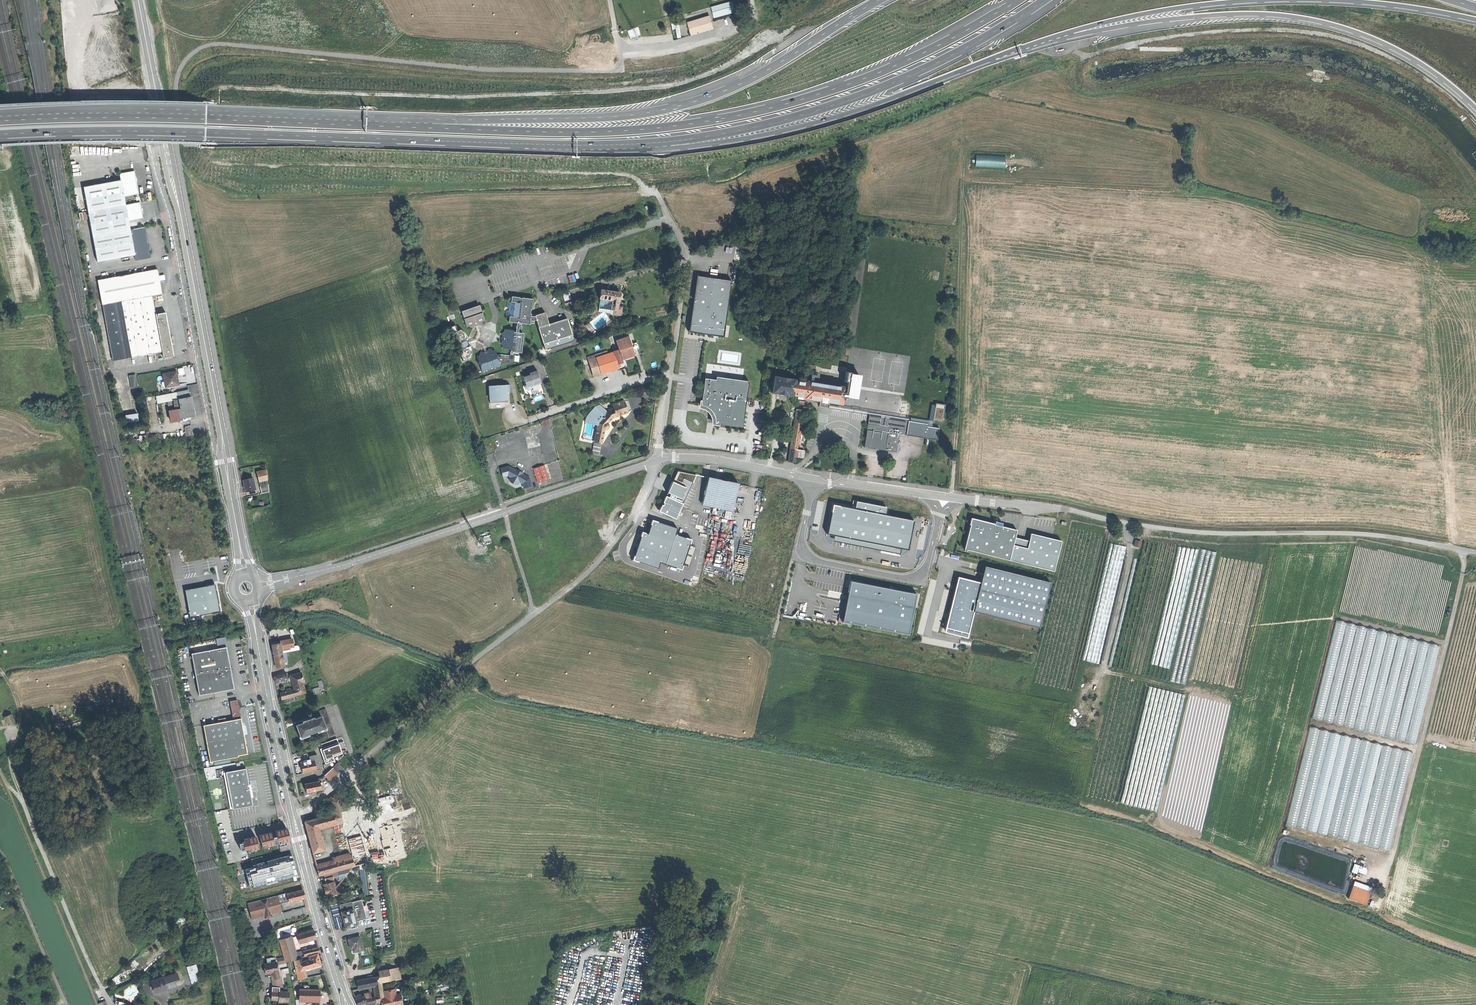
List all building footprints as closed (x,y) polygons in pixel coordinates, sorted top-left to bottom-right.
[(710,11),(713,18),(734,10),(731,3),(710,11)] [(687,23),(691,35),(712,28),(708,16),(687,23)] [(978,155),(978,167),(1009,166),(1009,154),(978,155)] [(120,175),(121,182),(124,198),(139,195),(137,187),(134,172),(120,175)] [(84,189),(88,211),(89,219),(97,262),(134,255),(130,231),(128,222),(126,207),(124,198),(121,182),(84,189)] [(141,204),(126,207),(128,222),(144,219),(141,204)] [(79,221),(89,219),(88,211),(78,213),(79,221)] [(145,228),(130,231),(134,255),(136,261),(150,259),(145,228)] [(121,302),(152,296),(162,294),(158,269),(98,280),(102,305),(121,302)] [(721,335),(729,281),(695,276),(687,331),(721,335)] [(619,291),(599,289),(599,298),(611,299),(610,308),(613,309),(618,309),(618,305),(618,299),(619,291)] [(563,293),(565,300),(572,298),(569,291),(563,293)] [(516,296),(511,295),(510,301),(507,301),(507,306),(510,306),(510,310),(506,310),(506,315),(509,315),(508,321),(529,323),(532,299),(524,298),(516,297),(516,296)] [(113,360),(163,351),(161,340),(158,327),(156,314),(154,305),(152,296),(121,302),(124,318),(105,322),(113,360)] [(598,307),(610,308),(611,299),(599,298),(598,307)] [(124,318),(121,302),(102,305),(105,322),(124,318)] [(479,305),(462,311),(466,323),(484,317),(481,311),(479,305)] [(622,305),(618,305),(618,309),(613,309),(613,313),(619,314),(621,312),(622,305)] [(156,314),(158,327),(168,325),(166,312),(156,314)] [(535,315),(539,327),(549,324),(545,312),(535,315)] [(485,320),(484,317),(466,323),(467,326),(470,326),(473,327),(475,323),(481,325),(483,321),(485,320)] [(539,327),(538,327),(543,343),(572,334),(567,318),(549,324),(539,327)] [(161,340),(171,339),(168,325),(158,327),(161,340)] [(460,329),(453,332),(456,342),(458,342),(459,344),(458,346),(460,347),(461,350),(460,350),(463,360),(471,358),(471,351),(469,348),(468,346),(469,346),(468,342),(467,339),(466,339),(465,337),(466,334),(460,329)] [(513,330),(505,329),(505,331),(502,332),(502,336),(501,336),(501,338),(501,340),(501,343),(503,345),(503,348),(511,349),(511,351),(522,352),(523,332),(519,332),(515,332),(513,332),(513,330)] [(616,339),(619,349),(622,359),(635,354),(632,346),(628,335),(616,339)] [(163,351),(164,358),(174,356),(171,339),(161,340),(163,351)] [(495,350),(493,351),(489,348),(488,352),(486,353),(485,353),(481,350),(480,355),(478,356),(483,371),(500,365),(497,355),(495,350)] [(619,349),(614,351),(618,363),(623,361),(622,359),(619,349)] [(589,359),(594,375),(619,367),(618,363),(614,351),(603,354),(589,359)] [(499,354),(497,355),(500,365),(513,361),(513,355),(499,354)] [(823,372),(847,375),(848,368),(833,366),(832,370),(823,369),(823,372)] [(164,382),(178,380),(176,373),(175,367),(162,369),(163,377),(164,381),(164,382)] [(529,373),(522,375),(525,385),(523,385),(525,390),(531,388),(531,387),(536,385),(535,383),(539,381),(535,369),(529,371),(529,373)] [(129,375),(132,388),(139,386),(136,373),(129,375)] [(705,378),(702,406),(707,406),(712,412),(716,419),(715,424),(743,428),(749,381),(716,377),(716,379),(705,378)] [(790,394),(792,395),(794,381),(795,380),(774,377),(772,393),(790,396),(790,394)] [(806,383),(794,381),(792,395),(805,397),(804,398),(820,400),(830,402),(843,404),(846,387),(806,381),(806,383)] [(510,384),(489,385),(490,402),(507,402),(507,395),(506,391),(510,391),(510,384)] [(175,387),(177,394),(187,391),(186,385),(175,387)] [(156,398),(165,396),(177,394),(175,387),(154,392),(156,398)] [(187,391),(177,394),(179,403),(175,404),(178,415),(181,415),(181,413),(193,410),(191,399),(189,391),(187,391)] [(177,394),(165,396),(167,406),(175,404),(179,403),(177,394)] [(610,410),(608,412),(598,423),(595,441),(602,442),(605,429),(608,428),(609,426),(609,424),(609,422),(615,416),(628,412),(626,406),(625,400),(612,404),(614,409),(610,410)] [(169,417),(178,415),(175,404),(167,406),(169,417)] [(586,419),(598,423),(608,412),(599,404),(586,419)] [(797,409),(795,422),(802,423),(804,410),(797,409)] [(128,422),(140,421),(140,413),(127,414),(128,422)] [(870,415),(868,425),(900,429),(902,420),(870,415)] [(909,421),(902,420),(900,429),(908,431),(909,421)] [(928,423),(909,421),(908,431),(907,436),(938,440),(940,428),(927,427),(928,423)] [(795,422),(791,449),(798,450),(802,423),(795,422)] [(900,429),(868,425),(865,448),(897,453),(900,434),(907,436),(908,431),(900,429)] [(601,443),(594,442),(592,453),(599,454),(601,443)] [(789,462),(796,463),(796,458),(798,450),(791,449),(789,462)] [(804,459),(805,451),(798,450),(796,458),(804,459)] [(534,467),(539,482),(549,479),(544,464),(534,467)] [(508,466),(501,468),(504,477),(510,475),(511,480),(518,483),(523,482),(524,487),(532,485),(530,478),(508,466)] [(246,486),(247,492),(256,490),(254,479),(245,481),(246,486)] [(738,486),(708,479),(702,505),(733,511),(738,486)] [(682,499),(686,489),(673,483),(669,493),(682,499)] [(259,486),(260,493),(270,492),(269,485),(260,486),(259,486)] [(677,520),(684,505),(667,497),(660,512),(677,520)] [(912,520),(832,504),(826,532),(906,548),(912,520)] [(677,528),(652,520),(648,532),(643,530),(633,558),(658,566),(660,561),(666,562),(675,533),(677,528)] [(1016,537),(1017,531),(1002,527),(1003,524),(996,522),(995,526),(973,520),(966,549),(1010,560),(1016,537)] [(691,539),(675,533),(666,562),(681,567),(691,539)] [(1028,541),(1016,537),(1010,560),(1053,572),(1061,541),(1030,533),(1028,541)] [(1141,548),(1143,541),(1136,539),(1134,545),(1141,548)] [(1038,627),(1049,583),(985,567),(982,582),(974,611),(1038,627)] [(974,611),(982,582),(958,576),(945,628),(969,633),(974,611)] [(908,633),(916,594),(850,582),(842,621),(908,633)] [(220,611),(215,584),(185,590),(190,616),(220,611)] [(1443,648),(1336,619),(1311,718),(1419,745),(1443,648)] [(276,641),(276,644),(280,643),(281,649),(290,647),(288,640),(288,635),(279,637),(280,641),(276,641)] [(276,644),(272,644),(273,650),(274,654),(282,652),(281,649),(280,643),(276,644)] [(226,645),(191,652),(199,694),(234,687),(231,668),(226,645)] [(282,654),(274,655),(275,661),(276,667),(284,665),(282,654)] [(301,672),(292,675),(293,680),(292,680),(294,689),(290,690),(290,691),(291,696),(305,692),(301,677),(302,677),(301,672)] [(275,679),(275,682),(284,680),(283,673),(274,675),(275,679)] [(282,699),(291,696),(290,691),(281,693),(282,699)] [(231,701),(234,720),(242,719),(238,700),(231,701)] [(320,712),(321,716),(325,727),(329,737),(335,735),(326,710),(320,712)] [(4,718),(8,727),(15,724),(11,715),(4,718)] [(298,730),(300,736),(325,727),(321,716),(312,719),(311,718),(305,720),(306,721),(296,725),(298,730)] [(204,726),(211,762),(239,757),(239,756),(248,754),(245,736),(242,719),(234,720),(226,722),(226,718),(219,719),(219,723),(204,726)] [(1413,752),(1309,726),(1285,825),(1389,852),(1413,752)] [(320,748),(338,742),(337,738),(319,745),(320,748)] [(342,753),(338,742),(320,748),(325,763),(334,760),(332,756),(342,753)] [(308,758),(308,759),(310,759),(310,761),(314,760),(316,770),(320,769),(317,755),(309,756),(309,758),(308,758)] [(302,768),(302,773),(316,770),(314,760),(310,761),(310,759),(308,759),(303,760),(303,762),(301,762),(302,768)] [(344,768),(338,762),(333,767),(337,772),(338,773),(344,768)] [(325,775),(329,780),(337,772),(333,767),(329,771),(325,775)] [(245,768),(224,772),(232,809),(252,805),(248,787),(245,768)] [(306,788),(307,792),(321,789),(321,785),(320,783),(320,781),(305,784),(306,788)] [(328,799),(332,814),(346,810),(346,808),(345,805),(341,790),(328,799)] [(332,814),(316,818),(319,827),(343,821),(356,817),(353,808),(346,810),(332,814)] [(391,819),(394,829),(400,853),(425,847),(416,813),(391,819)] [(361,837),(356,817),(343,821),(352,856),(355,866),(368,862),(361,837)] [(316,818),(304,821),(310,841),(313,853),(325,850),(319,827),(316,818)] [(275,830),(276,835),(278,842),(280,851),(292,848),(286,827),(281,829),(275,830)] [(394,829),(369,835),(376,860),(400,853),(394,829)] [(274,843),(272,836),(271,831),(260,834),(264,849),(270,847),(269,844),(274,843)] [(244,838),(244,841),(246,848),(248,853),(255,851),(254,848),(259,847),(256,835),(244,838)] [(369,835),(361,837),(368,862),(376,860),(369,835)] [(319,875),(355,866),(352,856),(316,866),(319,875)] [(326,884),(323,884),(325,890),(326,896),(331,895),(334,894),(337,894),(336,888),(334,882),(326,884)] [(1352,882),(1351,886),(1368,892),(1369,887),(1352,882)] [(1347,898),(1363,904),(1368,892),(1351,886),(1347,898)] [(288,901),(289,902),(305,898),(304,894),(303,890),(287,894),(288,901)] [(280,903),(288,901),(287,894),(286,893),(278,895),(279,898),(280,903)] [(278,912),(275,899),(274,896),(248,903),(252,919),(264,916),(272,914),(278,912)] [(366,918),(362,900),(352,902),(354,908),(353,909),(356,921),(366,918)] [(339,904),(341,912),(353,909),(354,908),(352,902),(351,901),(339,904)] [(353,909),(341,912),(343,919),(345,927),(357,924),(356,921),(353,909)] [(297,934),(299,943),(316,938),(315,934),(314,930),(297,934)] [(290,936),(279,939),(285,961),(296,958),(290,936)] [(360,937),(349,940),(350,944),(351,948),(352,948),(354,952),(363,949),(360,937)] [(303,952),(304,956),(320,952),(318,947),(303,952)] [(317,954),(309,956),(310,959),(308,960),(310,967),(320,965),(319,959),(317,954)] [(304,969),(306,968),(304,961),(303,958),(294,960),(299,979),(306,977),(304,969)] [(270,963),(263,964),(265,974),(271,973),(272,972),(273,978),(272,979),(273,987),(279,987),(283,987),(280,975),(279,975),(276,961),(270,963)] [(201,980),(196,964),(187,967),(192,983),(201,980)] [(379,971),(380,976),(381,981),(390,980),(389,969),(379,971)] [(176,973),(162,978),(166,989),(172,987),(180,984),(176,973)] [(380,976),(374,977),(375,986),(374,986),(376,997),(376,998),(380,998),(384,997),(381,981),(380,976)] [(166,990),(166,989),(162,978),(162,977),(150,981),(151,986),(153,985),(155,993),(166,990)] [(368,978),(357,980),(358,984),(359,989),(374,986),(375,986),(374,977),(368,978)] [(318,990),(299,989),(299,1000),(318,1000),(318,995),(318,990)] [(384,997),(380,998),(381,1002),(382,1004),(400,1004),(399,1002),(398,997),(398,994),(390,996),(389,990),(384,991),(385,997),(384,997)] [(279,991),(272,991),(271,1000),(275,1000),(279,1000),(278,1001),(288,1002),(289,992),(279,991)] [(359,998),(356,999),(357,1002),(358,1004),(367,1002),(365,998),(364,996),(359,998)]
